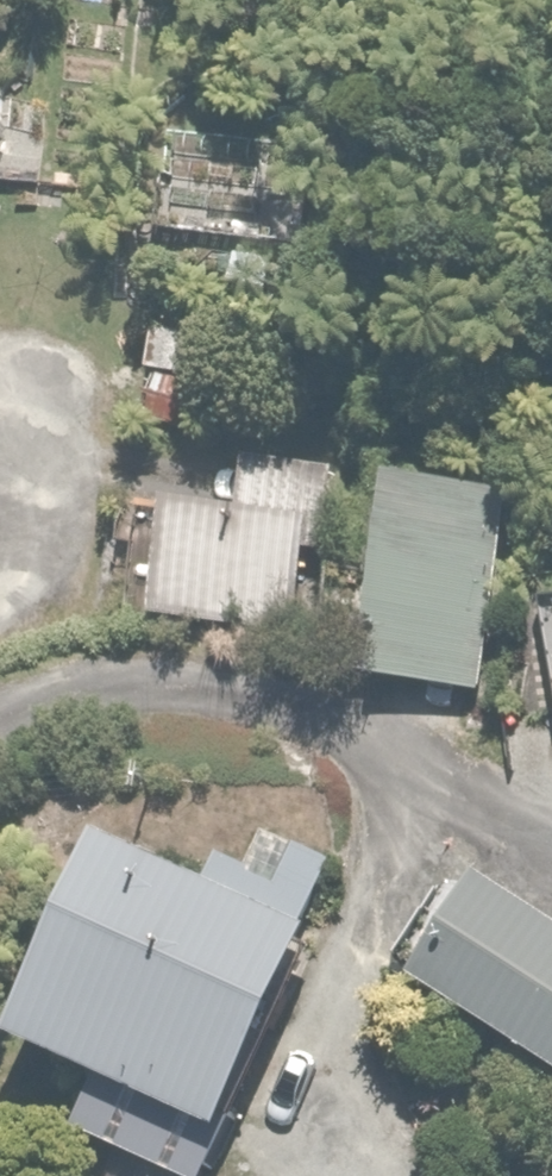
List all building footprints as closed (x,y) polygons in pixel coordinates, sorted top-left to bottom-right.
[(0,108),(0,175),(36,175),(38,108),(0,108)] [(167,151),(165,225),(254,227),(256,153),(167,151)] [(241,511),(173,503),(161,614),(327,632),(345,464),(247,454),(241,511)] [(504,480),(396,469),(376,674),(484,685),(504,480)] [(543,589),(551,654),(551,588),(543,589)] [(117,848),(31,1051),(94,1078),(76,1122),(202,1175),(213,1175),(237,1120),(248,1125),(331,928),(306,917),(330,861),(297,847),(280,887),(222,862),(211,887),(117,848)] [(485,873),(416,974),(551,1065),(551,918),(485,873)]
